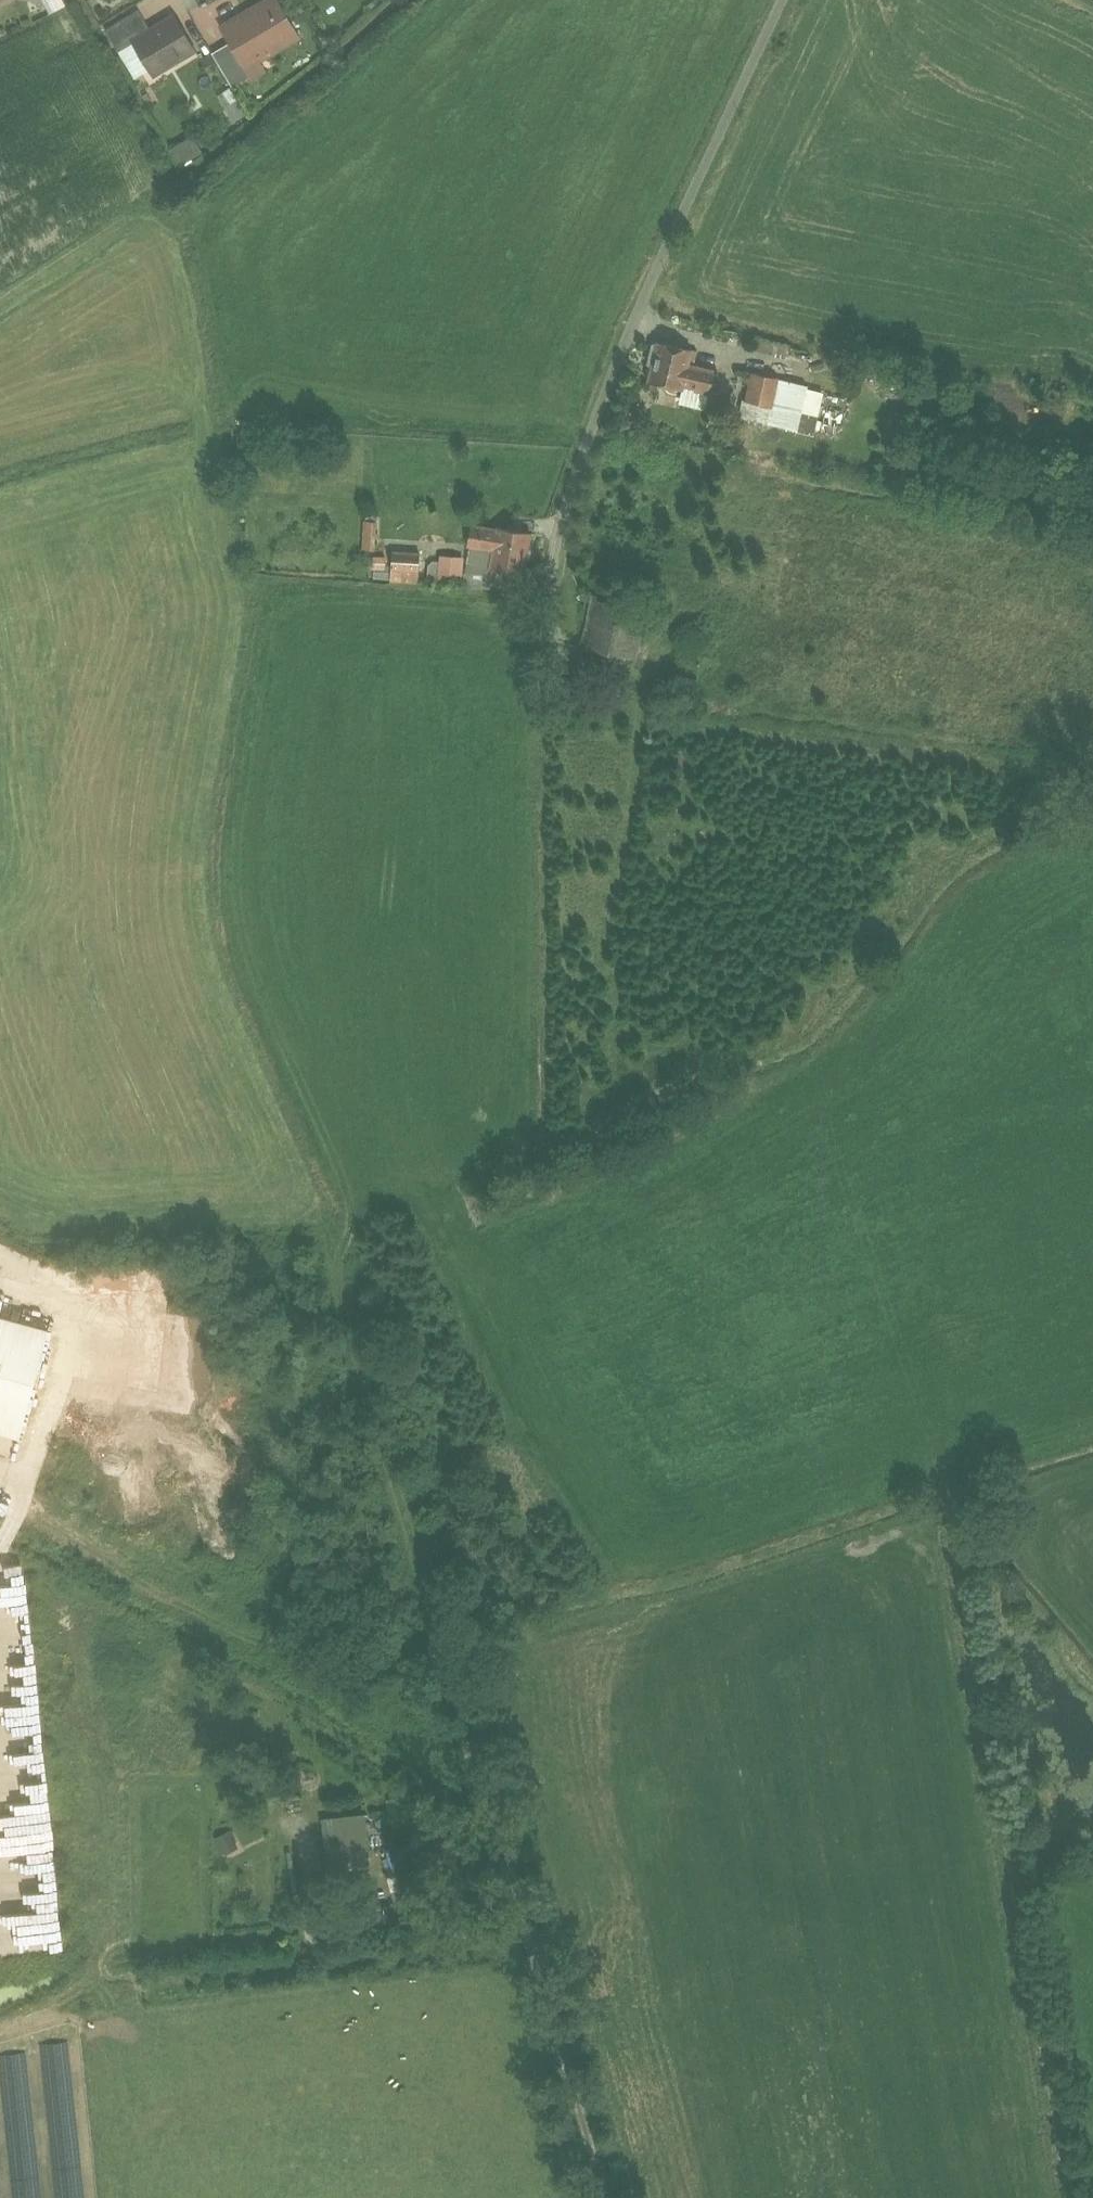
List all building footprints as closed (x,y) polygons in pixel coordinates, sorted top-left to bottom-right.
[(219,26),(228,43),(248,78),(262,70),(256,59),(296,37),(275,0),(266,0),(219,26)] [(133,41),(148,32),(135,12),(104,30),(116,51),(133,41)] [(148,32),(133,41),(154,75),(194,52),(174,17),(148,32)] [(248,78),(228,43),(212,52),(232,87),(248,78)] [(695,349),(659,340),(649,380),(681,388),(682,383),(711,390),(716,370),(691,364),(695,349)] [(811,385),(755,372),(749,399),(805,413),(808,400),(810,389),(811,385)] [(827,393),(810,389),(808,400),(825,404),(827,393)] [(377,549),(378,522),(363,522),(362,549),(377,549)] [(525,577),(532,532),(495,527),(494,530),(469,526),(466,548),(490,551),(487,571),(525,577)] [(420,554),(391,552),(389,581),(418,583),(420,554)] [(462,558),(439,556),(437,577),(460,579),(462,558)] [(466,586),(488,588),(489,577),(467,575),(466,586)] [(657,608),(601,597),(591,648),(647,659),(657,608)] [(18,1434),(47,1329),(0,1316),(0,1429),(18,1434)] [(318,1816),(320,1867),(365,1865),(362,1813),(318,1816)] [(225,1828),(209,1838),(218,1854),(235,1845),(225,1828)]
